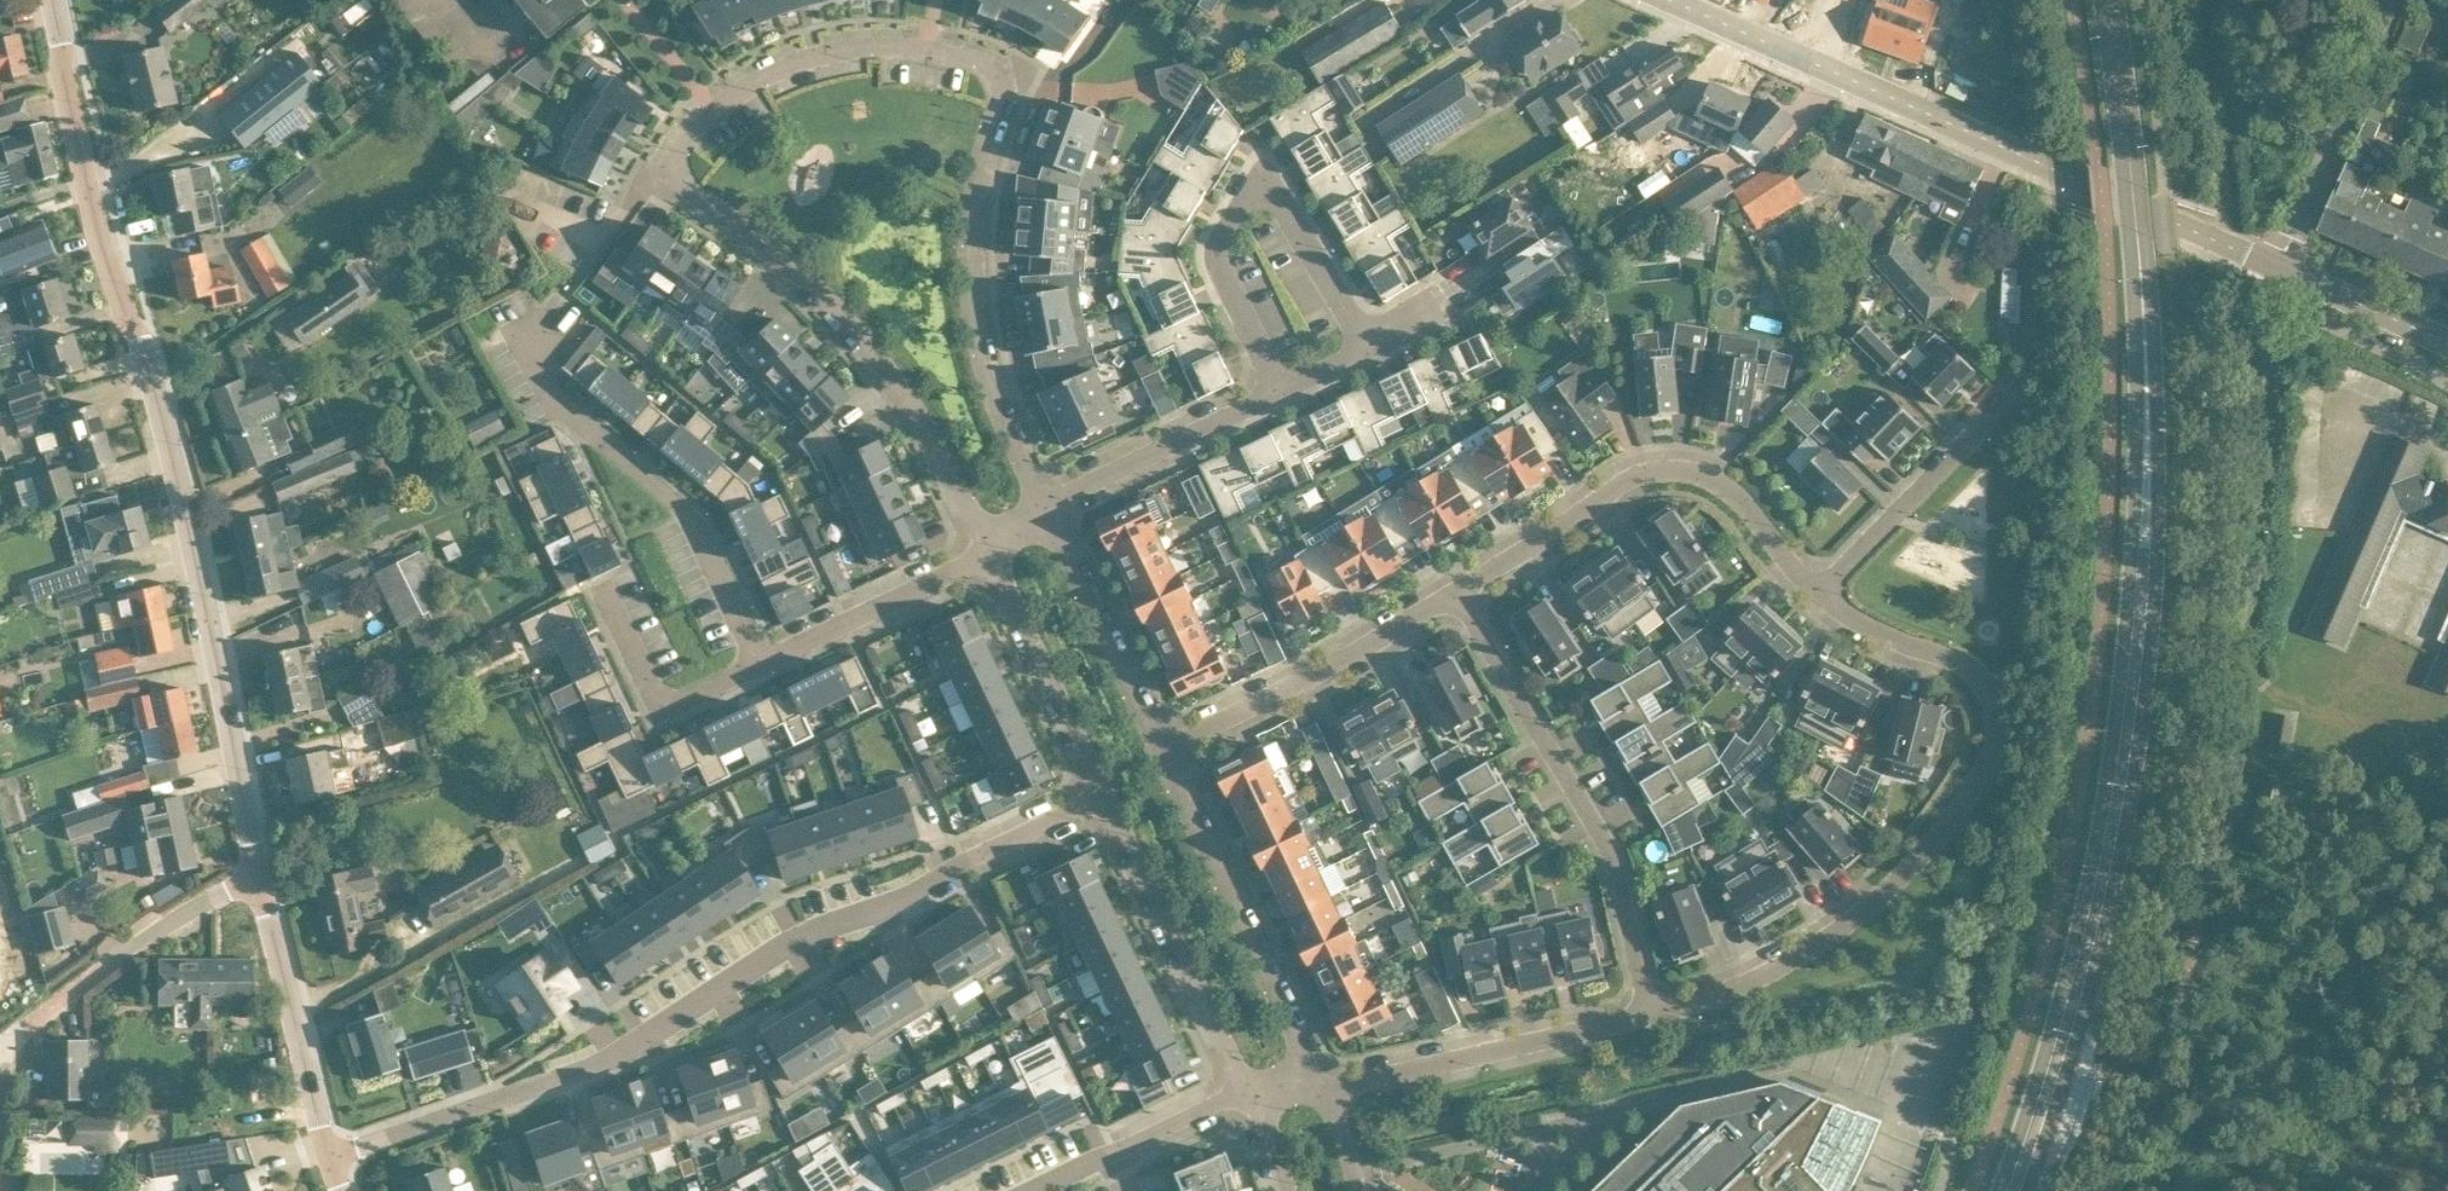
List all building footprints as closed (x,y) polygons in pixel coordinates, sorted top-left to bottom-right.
[(170,31),(208,2),(213,9),(225,0),(175,0),(157,14),(170,31)] [(524,14),(542,0),(513,0),(524,14)] [(524,14),(546,40),(586,8),(580,0),(542,0),(524,14)] [(691,24),(706,43),(713,39),(720,50),(722,48),(736,40),(734,36),(734,37),(712,0),(704,0),(691,8),(698,20),(691,24)] [(734,37),(734,36),(755,25),(743,0),(712,0),(734,37)] [(755,25),(778,16),(772,0),(743,0),(755,25)] [(799,0),(772,0),(778,16),(801,8),(799,0)] [(825,0),(799,0),(801,8),(825,2),(825,0)] [(1008,0),(979,0),(979,1),(986,3),(982,15),(998,21),(1008,0)] [(1036,0),(1008,0),(998,21),(996,27),(1007,31),(1011,22),(1023,28),(1036,0)] [(1070,0),(1036,0),(1023,28),(1045,40),(1048,41),(1068,3),(1070,0)] [(1199,5),(1211,13),(1219,0),(1202,0),(1199,5)] [(1442,29),(1454,49),(1527,3),(1526,0),(1482,0),(1457,15),(1459,18),(1442,29)] [(1865,43),(1920,62),(1939,6),(1921,0),(1910,0),(1906,11),(1879,2),(1865,43)] [(1303,53),(1322,84),(1405,34),(1386,2),(1303,53)] [(1066,54),(1092,18),(1068,3),(1048,41),(1066,54)] [(2414,9),(2399,45),(2413,50),(2417,52),(2420,53),(2435,19),(2414,9)] [(1558,12),(1511,42),(1523,62),(1532,76),(1534,79),(1541,75),(1582,48),(1579,44),(1582,40),(1575,30),(1570,30),(1558,12)] [(590,13),(570,30),(579,41),(599,24),(590,13)] [(27,73),(18,36),(0,40),(0,80),(27,73)] [(231,47),(240,58),(252,48),(243,37),(231,47)] [(1637,96),(1646,110),(1664,99),(1676,87),(1668,76),(1684,66),(1672,47),(1639,67),(1636,62),(1602,84),(1619,108),(1637,96)] [(125,57),(138,111),(176,102),(162,48),(125,57)] [(219,115),(245,147),(278,121),(321,87),(295,55),(219,115)] [(1204,81),(1188,63),(1157,70),(1163,95),(1186,110),(1204,81)] [(588,86),(592,90),(593,89),(641,124),(650,113),(652,110),(642,102),(647,96),(630,78),(625,85),(603,68),(588,86)] [(1486,112),(1460,72),(1377,125),(1403,165),(1486,112)] [(1345,73),(1328,83),(1349,116),(1365,105),(1345,73)] [(1574,103),(1590,92),(1578,75),(1544,99),(1563,127),(1581,114),(1574,103)] [(493,82),(477,95),(499,107),(508,88),(495,81),(493,82)] [(1307,179),(1307,180),(1364,146),(1364,145),(1344,157),(1327,129),(1324,131),(1314,114),(1335,101),(1337,104),(1338,103),(1326,83),(1270,118),(1292,154),(1295,152),(1310,177),(1307,179)] [(1737,131),(1738,129),(1751,101),(1713,83),(1703,105),(1699,114),(1690,134),(1706,141),(1715,121),(1737,131)] [(321,87),(278,121),(291,137),(334,103),(321,87)] [(592,90),(576,113),(623,142),(624,142),(631,131),(639,137),(645,128),(646,127),(641,124),(593,89),(592,90)] [(1166,142),(1155,161),(1210,195),(1232,160),(1229,157),(1245,131),(1219,99),(1218,99),(1197,135),(1200,137),(1186,158),(1166,146),(1168,143),(1166,142)] [(1664,99),(1646,110),(1647,111),(1630,122),(1643,142),(1678,120),(1664,99)] [(1751,101),(1738,129),(1743,131),(1768,153),(1795,122),(1792,119),(1791,115),(1786,111),(1783,111),(1770,100),(1758,113),(1750,105),(1752,101),(1751,101)] [(453,115),(451,116),(467,136),(479,115),(468,102),(453,115)] [(1045,109),(1039,126),(1043,127),(1094,146),(1093,148),(1096,149),(1111,154),(1111,152),(1115,143),(1098,136),(1104,120),(1104,119),(1104,118),(1104,117),(1104,116),(1104,115),(1104,114),(1104,113),(1103,113),(1103,112),(1102,111),(1102,110),(1101,110),(1101,109),(1100,109),(1100,108),(1099,108),(1098,107),(1097,107),(1096,107),(1095,106),(1094,106),(1093,106),(1092,106),(1092,107),(1091,107),(1090,107),(1089,108),(1088,108),(1087,108),(1087,109),(1086,109),(1086,110),(1085,111),(1085,112),(1084,112),(1084,113),(1082,112),(1053,102),(1049,110),(1045,109)] [(0,105),(0,133),(12,129),(3,103),(0,105)] [(333,104),(326,110),(333,119),(340,114),(333,104)] [(623,143),(576,113),(562,138),(611,164),(623,143)] [(1890,184),(1915,196),(1938,147),(1867,114),(1852,147),(1897,169),(1890,184)] [(0,140),(0,168),(8,165),(14,186),(31,181),(32,182),(34,181),(58,175),(44,122),(21,128),(18,129),(19,135),(0,140)] [(2318,230),(2344,241),(2365,191),(2366,192),(2373,176),(2371,175),(2381,166),(2374,163),(2363,159),(2375,130),(2364,124),(2346,164),(2318,230)] [(1039,126),(1032,143),(1037,144),(1033,156),(1059,165),(1052,183),(1079,189),(1079,188),(1093,148),(1094,146),(1043,127),(1039,126)] [(611,164),(562,138),(549,166),(600,187),(611,164)] [(1344,241),(1345,241),(1401,207),(1401,206),(1381,218),(1365,191),(1362,193),(1351,175),(1372,163),(1374,166),(1376,165),(1364,146),(1307,180),(1329,216),(1332,214),(1347,239),(1344,241)] [(1938,147),(1915,196),(1929,202),(1932,196),(1948,203),(1950,199),(1966,207),(1984,169),(1938,147)] [(1734,192),(1758,228),(1806,196),(1783,160),(1734,192)] [(1176,250),(1194,221),(1191,219),(1206,194),(1210,196),(1210,195),(1155,161),(1154,162),(1173,173),(1156,200),(1159,202),(1145,225),(1126,223),(1127,220),(1125,219),(1122,248),(1176,251),(1176,250)] [(1662,203),(1678,227),(1734,189),(1718,165),(1662,203)] [(309,166),(277,188),(287,203),(319,181),(309,166)] [(222,227),(214,189),(213,189),(209,167),(187,172),(187,170),(155,177),(163,215),(178,212),(182,235),(222,227)] [(1471,181),(1478,199),(1493,194),(1485,175),(1471,181)] [(1022,197),(1019,226),(1077,232),(1081,191),(1081,190),(1081,189),(1079,189),(1052,183),(1039,179),(1039,181),(1043,182),(1041,199),(1022,197)] [(1495,212),(1471,228),(1473,231),(1472,234),(1478,243),(1481,244),(1490,256),(1502,248),(1510,261),(1542,241),(1515,199),(1507,187),(1488,200),(1495,212)] [(2344,241),(2447,287),(2447,234),(2393,209),(2380,204),(2381,199),(2366,192),(2365,191),(2344,241)] [(1837,219),(1860,248),(1872,239),(1871,238),(1886,227),(1864,199),(1849,211),(1848,210),(1837,219)] [(2010,200),(2009,228),(2022,229),(2023,204),(2019,201),(2010,200)] [(1401,207),(1345,241),(1366,277),(1369,275),(1386,302),(1420,281),(1402,252),(1399,254),(1388,237),(1410,224),(1411,227),(1413,226),(1401,207)] [(0,219),(0,269),(5,280),(15,276),(59,259),(43,219),(14,231),(8,216),(0,219)] [(1085,273),(1088,250),(1076,248),(1077,232),(1019,226),(1019,233),(1011,232),(1010,251),(1017,252),(1017,255),(1035,257),(1041,257),(1039,275),(1081,273),(1085,273)] [(645,283),(672,244),(673,245),(674,243),(649,227),(629,257),(616,248),(598,273),(612,283),(616,277),(640,293),(646,284),(645,283)] [(1510,261),(1505,265),(1516,282),(1506,289),(1518,307),(1566,275),(1555,258),(1575,244),(1564,227),(1543,240),(1542,241),(1510,261)] [(240,249),(266,295),(296,278),(270,231),(240,249)] [(480,246),(494,267),(516,252),(502,231),(480,246)] [(1872,258),(1914,302),(1927,318),(1951,295),(1896,236),(1872,258)] [(328,240),(319,244),(329,261),(337,256),(328,240)] [(349,257),(356,266),(375,253),(368,243),(349,257)] [(667,298),(694,259),(673,245),(672,244),(645,283),(646,284),(666,297),(667,298)] [(1191,283),(1179,257),(1176,252),(1176,251),(1122,248),(1119,277),(1121,277),(1121,273),(1143,276),(1154,298),(1151,300),(1164,328),(1145,338),(1145,339),(1204,310),(1204,309),(1200,311),(1188,285),(1191,283)] [(173,262),(181,299),(211,293),(214,306),(241,300),(237,282),(235,282),(231,268),(208,272),(204,255),(173,262)] [(686,318),(716,274),(715,273),(694,259),(667,298),(666,297),(663,302),(685,317),(686,318)] [(2022,321),(2024,266),(2002,265),(2000,321),(2022,321)] [(281,316),(301,345),(368,300),(348,271),(281,316)] [(735,329),(720,318),(740,289),(716,272),(715,273),(716,274),(686,318),(685,317),(681,322),(705,338),(701,343),(715,353),(735,329)] [(1081,315),(1077,290),(1082,289),(1081,273),(1039,275),(1031,276),(1035,292),(1027,294),(1027,296),(1019,298),(1024,326),(1088,314),(1087,313),(1081,315)] [(6,296),(11,313),(17,332),(35,326),(35,327),(44,324),(67,316),(56,280),(6,296)] [(1204,310),(1145,339),(1155,359),(1156,358),(1155,355),(1176,344),(1187,368),(1184,369),(1199,400),(1235,383),(1221,354),(1224,353),(1204,310)] [(1088,314),(1024,326),(1030,355),(1036,354),(1036,356),(1044,354),(1048,370),(1040,373),(1041,374),(1095,355),(1093,341),(1086,342),(1082,316),(1088,315),(1088,314)] [(749,380),(792,340),(793,341),(794,340),(774,318),(747,343),(735,329),(715,353),(726,365),(730,360),(749,380)] [(1684,369),(1684,371),(1702,373),(1708,329),(1678,324),(1673,356),(1639,359),(1644,418),(1680,414),(1676,370),(1684,369)] [(1853,339),(1888,373),(1901,359),(1867,325),(1853,339)] [(641,336),(629,326),(621,336),(633,346),(641,336)] [(607,336),(597,327),(590,335),(600,344),(607,336)] [(19,352),(12,332),(0,336),(0,358),(19,352)] [(1923,347),(1931,356),(1912,376),(1942,406),(1976,371),(1946,341),(1945,342),(1936,333),(1923,347)] [(1452,344),(1410,364),(1438,422),(1458,413),(1457,411),(1454,413),(1444,392),(1467,381),(1469,385),(1504,368),(1482,334),(1454,348),(1452,344)] [(5,391),(12,413),(46,402),(40,381),(84,367),(73,335),(28,349),(34,369),(18,374),(22,386),(5,391)] [(600,344),(590,335),(583,343),(594,352),(600,344)] [(653,346),(641,336),(633,346),(645,356),(653,346)] [(767,400),(810,360),(793,341),(792,340),(749,380),(767,400)] [(594,352),(583,343),(577,351),(587,360),(592,354),(594,352)] [(587,360),(577,351),(570,359),(580,368),(587,360)] [(1785,388),(1793,356),(1773,351),(1769,365),(1757,363),(1757,362),(1719,356),(1709,419),(1748,424),(1755,380),(1765,382),(1765,383),(1785,388)] [(1567,382),(1543,399),(1580,450),(1613,427),(1599,408),(1605,403),(1607,406),(1618,397),(1586,353),(1560,372),(1567,382)] [(628,385),(592,354),(587,360),(580,368),(573,377),(609,408),(628,385)] [(1041,407),(1049,423),(1107,395),(1096,370),(1102,368),(1096,356),(1098,356),(1097,354),(1041,374),(1040,374),(1041,375),(1048,373),(1055,388),(1043,394),(1047,404),(1041,407)] [(573,377),(580,368),(570,359),(562,369),(573,377)] [(793,411),(828,379),(827,378),(810,360),(767,400),(785,420),(794,412),(793,411)] [(1383,378),(1340,398),(1368,456),(1388,446),(1387,444),(1384,446),(1374,426),(1398,415),(1399,418),(1428,404),(1437,423),(1438,422),(1410,364),(1409,365),(1411,368),(1384,381),(1383,378)] [(1172,397),(1160,370),(1143,379),(1155,405),(1172,397)] [(282,414),(268,377),(245,386),(242,378),(207,392),(227,440),(261,426),(260,423),(277,416),(282,414)] [(822,424),(849,399),(829,377),(827,378),(828,379),(793,411),(794,412),(811,431),(798,444),(809,456),(835,438),(822,424)] [(665,415),(628,385),(609,408),(646,438),(665,415)] [(1823,424),(1865,464),(1878,450),(1889,460),(1922,426),(1887,391),(1854,425),(1838,409),(1823,424)] [(1120,421),(1108,395),(1049,423),(1056,440),(1063,437),(1068,447),(1083,439),(1086,446),(1116,432),(1113,425),(1120,421)] [(1782,411),(1809,437),(1822,423),(1796,397),(1782,411)] [(1313,411),(1271,431),(1298,489),(1318,479),(1318,478),(1314,479),(1305,459),(1328,448),(1329,451),(1358,437),(1367,456),(1368,456),(1340,398),(1339,398),(1341,402),(1315,414),(1313,411)] [(52,432),(58,449),(105,434),(96,404),(52,418),(46,402),(12,413),(18,430),(34,424),(38,437),(52,432)] [(701,445),(716,427),(697,411),(682,429),(665,415),(646,438),(681,467),(700,445),(701,445)] [(743,421),(731,411),(723,421),(735,431),(743,421)] [(1513,428),(1498,437),(1530,491),(1540,485),(1541,481),(1544,479),(1542,476),(1552,471),(1544,458),(1561,448),(1534,411),(1519,420),(1523,426),(1515,431),(1513,428)] [(495,413),(464,429),(473,448),(505,432),(495,413)] [(261,426),(227,440),(240,473),(291,452),(286,441),(292,438),(282,414),(277,416),(260,423),(261,426)] [(755,432),(743,421),(735,431),(747,441),(755,432)] [(308,442),(310,447),(316,462),(356,446),(348,426),(308,442)] [(557,436),(553,427),(552,427),(552,428),(537,435),(541,444),(557,436)] [(1298,489),(1271,431),(1270,432),(1271,435),(1245,448),(1243,444),(1200,465),(1228,523),(1249,513),(1248,511),(1245,513),(1235,492),(1258,481),(1260,485),(1289,471),(1298,489)] [(75,497),(69,478),(115,463),(105,434),(58,449),(58,450),(44,454),(50,471),(32,477),(43,508),(75,497)] [(2431,452),(2391,434),(2305,630),(2345,648),(2363,607),(2368,609),(2407,522),(2447,540),(2447,479),(2445,484),(2422,473),(2431,452)] [(531,448),(541,444),(537,435),(521,443),(525,451),(531,448)] [(578,479),(557,436),(541,444),(531,448),(541,470),(520,480),(530,502),(578,479)] [(1473,448),(1459,457),(1482,495),(1495,488),(1503,500),(1512,495),(1513,498),(1517,496),(1521,496),(1530,491),(1498,437),(1483,447),(1484,449),(1476,454),(1473,448)] [(845,487),(887,467),(888,468),(889,467),(876,440),(844,456),(835,438),(809,456),(816,471),(823,468),(835,493),(845,488),(845,487)] [(525,451),(521,443),(505,450),(509,459),(525,451)] [(736,474),(701,445),(700,445),(681,467),(718,497),(737,475),(736,474)] [(273,484),(280,500),(367,463),(360,447),(349,452),(349,451),(273,484)] [(1802,473),(1840,510),(1863,486),(1825,449),(1802,473)] [(371,463),(391,496),(401,490),(382,457),(371,463)] [(1439,473),(1423,483),(1456,536),(1466,530),(1467,526),(1470,524),(1468,521),(1477,516),(1470,503),(1482,495),(1459,457),(1445,465),(1448,471),(1441,476),(1439,473)] [(753,477),(759,470),(748,460),(742,467),(753,477)] [(753,477),(742,467),(736,474),(737,475),(748,484),(753,477)] [(888,468),(887,467),(845,487),(845,488),(856,510),(856,511),(899,491),(888,468)] [(757,504),(748,484),(737,475),(718,497),(723,502),(741,539),(776,522),(776,523),(790,516),(779,494),(757,504)] [(1183,483),(1196,508),(1211,501),(1199,475),(1183,483)] [(598,521),(578,479),(530,502),(540,523),(562,512),(572,533),(598,521)] [(1398,493),(1384,502),(1408,541),(1420,533),(1428,546),(1437,540),(1439,543),(1442,541),(1446,542),(1456,536),(1423,483),(1408,492),(1410,495),(1402,499),(1398,493)] [(857,540),(910,514),(910,513),(899,491),(856,511),(856,510),(845,515),(857,540)] [(81,505),(81,506),(82,506),(95,550),(114,545),(117,554),(149,545),(139,508),(120,513),(116,497),(117,496),(117,495),(81,505)] [(1294,499),(1285,504),(1293,517),(1302,512),(1294,499)] [(1099,523),(1111,548),(1158,526),(1146,500),(1141,503),(1137,502),(1128,506),(1127,509),(1099,523)] [(1211,501),(1196,508),(1200,518),(1216,511),(1211,501)] [(1364,518),(1349,528),(1381,581),(1391,575),(1392,571),(1395,569),(1394,567),(1403,561),(1395,548),(1408,541),(1384,502),(1370,510),(1374,516),(1366,521),(1364,518)] [(1655,525),(1644,533),(1677,580),(1679,580),(1681,584),(1680,584),(1686,592),(1687,591),(1690,595),(1717,576),(1706,560),(1707,559),(1700,550),(1703,548),(1700,545),(1704,542),(1691,524),(1685,529),(1669,506),(1650,519),(1655,525)] [(243,559),(289,549),(281,512),(264,516),(263,516),(235,522),(243,559)] [(869,566),(924,540),(911,513),(910,513),(910,514),(857,540),(869,566)] [(819,529),(812,515),(801,520),(808,534),(819,529)] [(619,564),(598,521),(572,533),(593,577),(619,564)] [(787,567),(774,538),(782,535),(776,523),(776,522),(741,539),(761,581),(788,568),(787,567)] [(1212,530),(1219,546),(1230,541),(1223,525),(1212,530)] [(1118,562),(1123,573),(1167,551),(1156,528),(1159,527),(1158,526),(1111,548),(1112,549),(1114,548),(1119,559),(1118,562)] [(1324,539),(1310,547),(1333,586),(1346,578),(1354,591),(1363,585),(1365,588),(1368,586),(1372,587),(1381,581),(1349,528),(1334,537),(1335,540),(1328,544),(1324,539)] [(826,543),(819,529),(808,534),(815,549),(826,543)] [(1333,586),(1310,547),(1296,556),(1299,561),(1270,577),(1276,587),(1275,587),(1279,595),(1278,599),(1282,608),(1286,609),(1291,617),(1292,616),(1297,626),(1300,625),(1303,626),(1312,621),(1313,617),(1327,610),(1322,600),(1319,594),(1333,586)] [(298,586),(294,570),(289,549),(243,559),(251,596),(275,591),(280,590),(280,589),(298,586)] [(374,572),(373,572),(401,627),(402,626),(407,624),(423,615),(425,614),(444,604),(418,552),(417,550),(406,556),(395,561),(374,572)] [(1607,552),(1591,563),(1635,623),(1640,619),(1655,608),(1645,593),(1644,592),(1648,589),(1642,582),(1645,580),(1641,575),(1639,577),(1620,550),(1611,557),(1607,552)] [(1134,596),(1135,597),(1182,575),(1181,574),(1179,575),(1167,551),(1123,573),(1128,583),(1132,584),(1137,595),(1134,596)] [(390,552),(369,563),(374,572),(395,561),(390,552)] [(534,553),(525,557),(530,568),(539,563),(534,553)] [(837,567),(830,553),(819,558),(826,572),(837,567)] [(364,575),(355,555),(309,575),(319,596),(341,586),(364,575)] [(798,589),(820,579),(809,557),(787,567),(788,568),(761,581),(782,624),(809,612),(798,589)] [(1233,562),(1240,577),(1251,572),(1244,557),(1233,562)] [(35,599),(55,593),(97,579),(91,560),(28,580),(35,599)] [(1635,623),(1591,563),(1576,574),(1579,579),(1570,586),(1589,612),(1587,614),(1590,619),(1593,617),(1599,625),(1602,623),(1614,638),(1629,626),(1635,623)] [(1251,572),(1240,577),(1247,592),(1258,586),(1251,572)] [(568,574),(560,578),(566,589),(574,586),(568,574)] [(368,583),(364,575),(341,586),(345,593),(368,583)] [(1135,597),(1146,622),(1194,599),(1182,575),(1135,597)] [(97,579),(55,593),(60,609),(102,596),(97,579)] [(134,625),(166,618),(158,586),(109,597),(117,629),(134,625)] [(1153,636),(1158,646),(1203,625),(1191,601),(1194,600),(1194,599),(1146,622),(1147,622),(1149,621),(1154,632),(1153,636)] [(589,643),(569,600),(520,623),(531,645),(552,635),(563,656),(589,643)] [(1693,600),(1680,610),(1697,633),(1710,624),(1693,600)] [(1554,668),(1562,680),(1582,666),(1574,654),(1579,651),(1547,603),(1535,610),(1531,604),(1512,617),(1528,640),(1522,644),(1534,662),(1537,660),(1540,664),(1542,662),(1549,671),(1554,668)] [(1733,677),(1746,662),(1783,621),(1769,608),(1764,613),(1756,605),(1734,629),(1732,627),(1728,632),(1730,634),(1723,641),(1727,644),(1714,658),(1728,672),(1733,677)] [(981,635),(969,610),(928,630),(939,654),(979,635),(980,636),(981,635)] [(1697,633),(1680,610),(1668,619),(1685,642),(1697,633)] [(1249,620),(1254,630),(1270,623),(1265,612),(1249,620)] [(423,615),(407,624),(421,651),(437,644),(425,614),(423,615)] [(2437,640),(2443,643),(2427,683),(2447,693),(2447,616),(2437,640)] [(95,655),(101,686),(137,678),(132,659),(173,650),(166,618),(134,625),(140,647),(130,650),(129,648),(95,655)] [(1746,662),(1768,682),(1775,675),(1777,677),(1781,673),(1779,670),(1801,646),(1793,639),(1797,634),(1783,621),(1746,662)] [(1270,623),(1254,630),(1266,655),(1282,648),(1270,623)] [(1169,669),(1170,670),(1217,648),(1216,647),(1214,648),(1203,625),(1158,646),(1163,656),(1167,657),(1172,668),(1169,669)] [(96,634),(98,644),(114,641),(112,631),(96,634)] [(991,659),(980,636),(979,635),(939,654),(951,678),(991,659)] [(610,686),(589,643),(563,656),(583,698),(610,686)] [(265,654),(271,685),(319,675),(312,644),(297,648),(297,647),(265,654)] [(865,651),(864,652),(879,683),(890,678),(894,676),(879,644),(874,647),(865,651)] [(1217,648),(1170,670),(1182,696),(1210,682),(1214,684),(1222,680),(1224,676),(1229,673),(1217,648)] [(1661,659),(1673,679),(1688,670),(1675,649),(1661,659)] [(1615,651),(1602,659),(1619,684),(1633,676),(1615,651)] [(1422,679),(1450,730),(1455,727),(1462,739),(1483,728),(1476,715),(1481,712),(1476,702),(1479,701),(1477,697),(1480,695),(1470,676),(1463,679),(1450,655),(1430,666),(1434,672),(1422,679)] [(462,671),(457,656),(446,661),(451,675),(462,671)] [(825,703),(847,693),(858,715),(879,704),(856,656),(812,677),(825,703)] [(962,702),(1002,682),(991,659),(951,678),(962,702)] [(1589,668),(1605,693),(1619,684),(1602,659),(1589,668)] [(1652,720),(1641,700),(1674,680),(1661,659),(1633,676),(1619,684),(1605,693),(1593,700),(1605,720),(1601,723),(1614,744),(1614,745),(1618,743),(1618,742),(1653,721),(1652,720)] [(1815,734),(1821,737),(1855,671),(1838,662),(1835,668),(1825,663),(1810,692),(1807,690),(1804,696),(1807,697),(1802,706),(1807,708),(1798,725),(1815,734)] [(1855,671),(1821,737),(1826,740),(1843,748),(1852,733),(1853,732),(1857,734),(1861,725),(1864,727),(1867,721),(1864,720),(1879,691),(1869,686),(1872,680),(1855,671)] [(319,675),(271,685),(278,716),(311,709),(310,708),(325,705),(319,675)] [(825,703),(812,677),(770,697),(783,724),(825,703)] [(133,698),(141,732),(189,721),(181,687),(167,691),(166,684),(149,687),(150,694),(141,697),(137,678),(101,686),(84,690),(89,708),(133,698)] [(897,693),(890,678),(879,683),(886,698),(897,693)] [(362,680),(335,696),(353,727),(376,720),(384,717),(362,680)] [(1013,706),(1002,682),(962,702),(973,725),(1013,706)] [(630,728),(610,686),(583,698),(603,741),(630,728)] [(1382,693),(1365,702),(1398,762),(1421,749),(1415,737),(1418,736),(1414,727),(1416,725),(1413,720),(1411,722),(1395,693),(1385,698),(1382,693)] [(1907,700),(1892,756),(1928,765),(1930,754),(1934,755),(1935,750),(1939,751),(1944,730),(1937,728),(1944,702),(1922,696),(1920,703),(1907,700)] [(740,744),(783,724),(770,697),(728,717),(740,744)] [(64,703),(68,718),(89,713),(85,698),(64,703)] [(1614,745),(1611,747),(1616,755),(1620,752),(1619,751),(1622,749),(1629,762),(1627,763),(1625,764),(1638,785),(1639,786),(1642,784),(1642,783),(1677,762),(1677,761),(1665,741),(1698,722),(1686,701),(1686,700),(1652,720),(1653,721),(1618,742),(1618,743),(1614,745)] [(1398,762),(1365,702),(1348,711),(1351,717),(1342,722),(1357,751),(1354,752),(1357,758),(1360,756),(1365,765),(1368,763),(1379,783),(1402,770),(1398,762)] [(1025,730),(1013,706),(973,725),(985,749),(1025,730)] [(916,723),(910,709),(899,714),(906,729),(916,723)] [(384,717),(376,720),(384,747),(401,742),(418,737),(411,710),(384,718),(384,717)] [(1770,715),(1754,739),(1767,748),(1783,725),(1770,715)] [(719,754),(740,744),(728,717),(685,737),(698,764),(697,765),(708,786),(730,776),(719,754)] [(189,721),(141,732),(149,764),(196,754),(189,721)] [(1315,753),(1329,746),(1317,722),(1303,729),(1315,753)] [(923,738),(916,723),(906,729),(912,743),(923,738)] [(656,784),(643,758),(644,757),(630,728),(603,741),(576,754),(585,772),(608,761),(626,798),(626,799),(627,798),(644,790),(656,784)] [(1036,752),(1025,730),(985,749),(996,771),(996,772),(1036,753),(1036,752)] [(843,745),(838,734),(824,741),(829,752),(843,745)] [(1737,735),(1720,759),(1723,763),(1729,774),(1750,744),(1737,735)] [(698,764),(685,737),(644,757),(643,758),(656,784),(697,765),(698,764)] [(1754,739),(1750,744),(1729,774),(1736,784),(1740,782),(1741,784),(1767,748),(1754,739)] [(1689,782),(1723,763),(1720,759),(1711,742),(1710,741),(1677,761),(1677,762),(1642,783),(1642,784),(1654,803),(1650,805),(1663,827),(1664,827),(1678,819),(1691,810),(1702,804),(1689,782)] [(1459,745),(1446,752),(1460,778),(1474,770),(1459,745)] [(799,753),(804,764),(818,757),(813,746),(799,753)] [(1217,769),(1229,794),(1276,772),(1264,746),(1259,749),(1255,748),(1246,752),(1245,756),(1217,769)] [(1329,746),(1315,753),(1326,777),(1340,771),(1341,770),(1329,746)] [(312,755),(288,760),(298,802),(321,797),(333,794),(333,791),(328,772),(349,768),(350,767),(345,748),(324,753),(324,752),(312,755)] [(996,816),(1017,806),(1012,795),(1049,777),(1037,752),(1036,752),(1036,753),(996,772),(996,771),(985,777),(985,778),(997,802),(990,805),(996,816)] [(1432,760),(1447,786),(1460,778),(1446,752),(1432,760)] [(804,764),(799,753),(784,759),(790,770),(804,764)] [(939,770),(932,756),(921,761),(928,775),(939,770)] [(1897,775),(1921,781),(1925,768),(1901,761),(1897,775)] [(1517,803),(1504,780),(1503,781),(1500,782),(1489,762),(1474,770),(1460,778),(1447,786),(1419,801),(1432,823),(1465,803),(1477,823),(1477,824),(1513,804),(1513,805),(1517,803)] [(414,767),(418,782),(431,778),(426,763),(414,767)] [(1864,818),(1882,775),(1862,765),(1855,781),(1845,804),(1864,818)] [(946,784),(939,770),(928,775),(935,790),(946,784)] [(78,809),(102,802),(122,796),(122,797),(125,796),(124,795),(150,787),(144,771),(97,785),(97,786),(73,793),(78,809)] [(1341,771),(1327,778),(1338,802),(1344,800),(1352,795),(1341,771)] [(1236,808),(1241,819),(1285,798),(1274,774),(1277,773),(1276,772),(1229,794),(1229,795),(1232,794),(1236,803),(1237,805),(1236,808)] [(1845,804),(1855,781),(1835,772),(1825,790),(1845,804)] [(916,835),(907,808),(924,802),(911,774),(896,779),(899,790),(874,798),(890,844),(916,835)] [(2277,796),(2281,779),(2265,775),(2261,793),(2277,796)] [(1354,787),(1372,825),(1389,817),(1371,780),(1354,787)] [(1740,782),(1736,784),(1726,790),(1744,814),(1757,805),(1741,784),(1740,782)] [(639,802),(648,798),(644,790),(627,798),(631,806),(639,802)] [(1352,795),(1344,800),(1350,813),(1359,808),(1352,795)] [(126,809),(134,843),(188,831),(180,796),(149,803),(149,804),(126,809)] [(612,805),(607,796),(598,800),(604,813),(613,808),(612,805)] [(623,810),(631,806),(627,798),(626,799),(626,798),(612,805),(613,808),(604,813),(607,818),(615,814),(623,810)] [(655,812),(648,798),(639,802),(646,816),(655,812)] [(848,807),(863,853),(890,844),(874,798),(848,807)] [(1252,842),(1252,843),(1300,821),(1299,820),(1296,821),(1285,798),(1241,819),(1246,829),(1250,830),(1255,841),(1252,842)] [(1793,828),(1828,868),(1831,872),(1841,863),(1846,868),(1863,853),(1845,833),(1851,828),(1836,811),(1833,814),(1830,811),(1828,813),(1820,804),(1815,809),(1806,798),(1788,813),(1798,824),(1793,828)] [(102,802),(78,809),(62,814),(70,840),(111,827),(102,802)] [(646,816),(639,802),(631,806),(638,820),(646,816)] [(1524,824),(1513,805),(1513,804),(1477,824),(1477,823),(1456,836),(1443,843),(1444,844),(1455,864),(1489,845),(1494,854),(1501,867),(1541,844),(1528,821),(1526,822),(1524,824)] [(638,820),(631,806),(623,810),(630,824),(638,820)] [(821,816),(836,862),(863,853),(848,807),(821,816)] [(630,824),(623,810),(615,814),(622,828),(630,824)] [(1691,810),(1678,819),(1690,847),(1705,840),(1691,810)] [(622,828),(615,814),(607,818),(613,832),(622,828)] [(795,825),(810,870),(836,862),(821,816),(795,825)] [(668,829),(662,818),(648,824),(653,835),(668,829)] [(1678,819),(1664,827),(1676,853),(1690,847),(1678,819)] [(1252,843),(1264,868),(1311,845),(1300,821),(1252,843)] [(757,858),(774,853),(783,879),(810,870),(795,825),(770,833),(766,822),(743,830),(757,858)] [(601,823),(576,835),(591,866),(615,852),(601,823)] [(653,835),(648,824),(634,831),(639,842),(653,835)] [(1365,833),(1371,846),(1380,842),(1374,829),(1365,833)] [(757,858),(743,830),(724,843),(730,853),(708,867),(734,907),(758,892),(742,868),(757,858)] [(188,831),(134,843),(141,877),(164,872),(164,873),(196,866),(188,831)] [(1745,850),(1740,853),(1778,916),(1794,906),(1791,901),(1800,895),(1784,867),(1787,866),(1783,860),(1781,862),(1776,854),(1772,856),(1762,840),(1745,850)] [(1380,842),(1371,846),(1377,859),(1386,855),(1380,842)] [(1055,868),(1073,859),(1066,844),(1048,854),(1055,868)] [(1271,882),(1276,892),(1320,871),(1309,847),(1312,846),(1311,845),(1264,868),(1265,868),(1267,867),(1272,878),(1271,882)] [(96,851),(99,865),(116,861),(113,847),(96,851)] [(418,900),(433,926),(517,879),(503,853),(418,900)] [(1056,898),(1096,878),(1096,879),(1098,879),(1086,853),(1073,859),(1055,868),(1034,878),(1046,904),(1056,899),(1056,898)] [(1778,916),(1740,853),(1734,856),(1718,866),(1727,882),(1727,883),(1723,885),(1728,893),(1726,895),(1729,900),(1732,899),(1748,926),(1758,921),(1761,926),(1778,916)] [(627,869),(621,859),(607,866),(613,877),(627,869)] [(613,877),(607,866),(593,874),(599,885),(613,877)] [(387,935),(384,921),(362,926),(354,891),(376,886),(371,867),(350,872),(350,870),(314,878),(332,955),(367,947),(365,940),(387,935)] [(685,882),(711,923),(734,907),(708,867),(685,882)] [(1415,870),(1403,877),(1407,886),(1420,879),(1415,870)] [(79,884),(75,887),(82,899),(86,897),(89,900),(108,888),(97,871),(78,883),(79,884)] [(1285,904),(1290,915),(1332,895),(1320,871),(1276,892),(1281,902),(1285,904)] [(1107,902),(1096,879),(1096,878),(1056,898),(1056,899),(1067,921),(1107,902)] [(1384,884),(1390,897),(1399,893),(1393,880),(1384,884)] [(711,923),(685,882),(661,898),(688,938),(711,923)] [(1700,948),(1713,943),(1693,888),(1659,901),(1663,911),(1660,913),(1662,917),(1658,918),(1665,939),(1672,936),(1681,962),(1703,954),(1700,948)] [(1399,893),(1390,897),(1397,910),(1405,906),(1399,893)] [(1332,895),(1290,915),(1295,925),(1296,928),(1295,931),(1299,940),(1299,941),(1344,920),(1343,919),(1332,895)] [(535,897),(521,906),(524,910),(538,932),(552,923),(538,902),(535,897)] [(688,938),(661,898),(638,913),(664,953),(688,938)] [(1119,926),(1107,902),(1067,921),(1079,945),(1119,926)] [(962,906),(944,917),(947,921),(943,923),(976,976),(978,980),(1017,956),(1001,930),(987,938),(969,908),(964,911),(962,906)] [(28,917),(38,953),(68,944),(59,909),(28,917)] [(1570,910),(1540,917),(1555,982),(1556,982),(1548,948),(1563,945),(1571,978),(1584,975),(1585,980),(1603,976),(1602,971),(1604,971),(1600,955),(1605,954),(1600,934),(1596,935),(1592,919),(1573,923),(1570,910)] [(614,928),(641,969),(664,953),(638,913),(614,928)] [(1344,920),(1299,941),(1311,965),(1311,966),(1314,965),(1314,964),(1355,944),(1356,945),(1358,944),(1358,943),(1346,918),(1346,917),(1343,919),(1344,920)] [(1522,921),(1492,928),(1507,993),(1508,993),(1500,960),(1516,956),(1523,989),(1536,987),(1537,991),(1555,987),(1554,982),(1555,982),(1540,917),(1539,917),(1542,931),(1525,935),(1522,921)] [(13,937),(0,919),(0,946),(13,937)] [(939,1004),(952,996),(949,992),(976,976),(943,923),(940,926),(937,921),(920,932),(922,936),(917,940),(936,970),(923,977),(939,1004)] [(1030,939),(1024,925),(1013,930),(1019,944),(1030,939)] [(1090,968),(1130,949),(1119,926),(1079,945),(1090,968)] [(641,969),(614,928),(593,943),(586,933),(572,943),(589,969),(602,960),(618,984),(641,969)] [(1506,994),(1507,993),(1492,928),(1491,928),(1494,942),(1477,946),(1474,932),(1443,939),(1452,978),(1469,974),(1475,1001),(1488,998),(1489,1002),(1507,998),(1506,994)] [(1407,933),(1414,946),(1423,942),(1416,929),(1407,933)] [(1037,953),(1030,939),(1019,944),(1026,958),(1037,953)] [(1355,944),(1314,964),(1314,965),(1315,967),(1319,976),(1318,979),(1323,990),(1367,968),(1379,963),(1367,939),(1358,944),(1356,945),(1355,944)] [(1423,942),(1414,946),(1420,959),(1429,955),(1423,942)] [(552,949),(528,964),(498,985),(529,1031),(538,1026),(539,1027),(544,1024),(542,1022),(554,1014),(568,1006),(561,995),(576,985),(552,949)] [(1101,992),(1141,973),(1130,949),(1090,968),(1101,992)] [(865,971),(900,1028),(939,1004),(923,977),(910,985),(891,955),(881,961),(879,958),(863,968),(865,971)] [(211,1003),(211,961),(159,960),(159,1003),(188,1003),(188,1026),(188,1029),(211,1029),(212,1003),(211,1003)] [(254,1004),(253,961),(211,961),(211,1003),(212,1003),(254,1004)] [(13,980),(0,963),(0,989),(13,980)] [(1367,968),(1323,990),(1328,1000),(1331,1001),(1332,1003),(1337,1012),(1337,1013),(1379,993),(1378,992),(1367,968)] [(863,1051),(900,1028),(865,971),(840,987),(858,1017),(846,1024),(863,1051)] [(1112,1016),(1153,996),(1141,973),(1101,992),(1112,1016)] [(1046,989),(1039,975),(1029,980),(1033,990),(1035,994),(1046,989)] [(1440,978),(1422,987),(1443,1030),(1461,1022),(1440,978)] [(972,979),(952,994),(959,1003),(979,987),(972,979)] [(1053,1003),(1046,989),(1035,994),(1041,1005),(1042,1008),(1053,1003)] [(1033,990),(1020,998),(1028,1013),(1041,1005),(1035,994),(1033,990)] [(1337,1012),(1334,1013),(1346,1039),(1374,1026),(1379,1037),(1418,1028),(1408,1008),(1393,1015),(1381,991),(1378,992),(1379,993),(1337,1013),(1337,1012)] [(1164,1020),(1153,996),(1112,1016),(1124,1039),(1164,1020)] [(791,1012),(793,1016),(788,1018),(798,1033),(823,1075),(863,1051),(846,1024),(833,1032),(814,1002),(809,1006),(807,1002),(791,1012)] [(1042,1011),(1026,1020),(1032,1031),(1048,1023),(1042,1011)] [(414,1080),(474,1061),(472,1056),(485,1053),(477,1028),(465,1032),(464,1029),(443,1035),(443,1036),(395,1051),(383,1013),(346,1024),(363,1080),(370,1078),(370,1077),(393,1070),(393,1071),(400,1069),(397,1059),(406,1056),(414,1080)] [(788,1018),(762,1034),(781,1064),(767,1072),(784,1099),(823,1075),(798,1033),(788,1018)] [(1069,1019),(1058,1024),(1065,1038),(1075,1033),(1069,1019)] [(1175,1043),(1164,1020),(1124,1039),(1135,1062),(1135,1063),(1175,1044),(1175,1043)] [(1075,1033),(1065,1038),(1071,1053),(1082,1047),(1075,1033)] [(1054,1036),(1010,1058),(1021,1080),(1045,1129),(1076,1113),(1070,1100),(1081,1094),(1083,1094),(1054,1036)] [(88,1083),(87,1040),(48,1040),(49,1100),(88,1099),(88,1083)] [(1164,1079),(1188,1067),(1176,1042),(1175,1043),(1175,1044),(1135,1063),(1135,1062),(1124,1067),(1143,1106),(1171,1093),(1164,1079)] [(991,1043),(978,1050),(982,1058),(995,1051),(991,1043)] [(978,1050),(965,1057),(969,1065),(982,1058),(978,1050)] [(707,1061),(712,1078),(728,1124),(772,1109),(762,1079),(747,1085),(735,1051),(707,1061)] [(687,1139),(728,1124),(712,1078),(707,1061),(705,1062),(703,1058),(686,1064),(688,1068),(678,1071),(690,1104),(677,1109),(687,1139)] [(1091,1066),(1080,1071),(1087,1085),(1098,1080),(1091,1066)] [(946,1067),(933,1074),(938,1082),(950,1075),(946,1067)] [(933,1074),(920,1081),(925,1089),(938,1082),(933,1074)] [(860,1099),(882,1089),(876,1076),(854,1087),(860,1099)] [(1021,1080),(998,1092),(1022,1140),(1045,1129),(1021,1080)] [(650,1081),(637,1085),(636,1082),(619,1088),(620,1091),(642,1154),(687,1139),(677,1109),(661,1114),(650,1081)] [(1866,1159),(1882,1120),(1783,1082),(1683,1105),(1594,1190),(1851,1190),(1866,1159)] [(118,1106),(118,1083),(103,1083),(103,1107),(118,1106)] [(620,1091),(592,1101),(604,1134),(589,1139),(593,1150),(599,1169),(642,1154),(620,1091)] [(902,1091),(889,1098),(893,1106),(906,1099),(902,1091)] [(998,1092),(976,1103),(1000,1151),(1022,1140),(998,1092)] [(889,1098),(876,1105),(880,1113),(893,1106),(889,1098)] [(976,1103),(953,1114),(977,1162),(1000,1151),(976,1103)] [(781,1111),(771,1114),(776,1127),(777,1152),(796,1142),(787,1125),(781,1111)] [(953,1114),(931,1125),(955,1174),(977,1162),(953,1114)] [(804,1116),(787,1125),(796,1142),(813,1133),(804,1116)] [(69,1119),(69,1143),(83,1143),(96,1142),(96,1149),(117,1150),(117,1131),(128,1131),(128,1118),(69,1119)] [(606,1189),(599,1169),(593,1150),(577,1155),(565,1121),(527,1134),(545,1184),(570,1175),(586,1190),(600,1190),(606,1189)] [(931,1125),(908,1136),(932,1185),(955,1174),(931,1125)] [(806,1143),(813,1155),(816,1159),(837,1190),(890,1190),(893,1189),(894,1188),(877,1162),(855,1176),(849,1167),(833,1142),(829,1145),(822,1135),(806,1143)] [(885,1148),(906,1190),(920,1190),(932,1185),(908,1136),(885,1148)] [(499,1144),(514,1190),(531,1190),(514,1139),(499,1144)] [(151,1151),(155,1176),(155,1178),(198,1171),(205,1190),(269,1190),(270,1189),(270,1188),(269,1189),(267,1184),(268,1184),(268,1182),(267,1183),(265,1177),(266,1177),(266,1176),(265,1176),(262,1167),(255,1170),(239,1175),(226,1140),(151,1151)] [(805,1143),(792,1150),(797,1158),(810,1151),(805,1143)] [(1229,1170),(1223,1153),(1171,1173),(1178,1190),(1184,1190),(1187,1190),(1237,1190),(1229,1170)] [(689,1157),(679,1161),(683,1175),(694,1171),(689,1157)] [(798,1171),(812,1190),(837,1190),(816,1159),(798,1171)] [(444,1167),(427,1173),(425,1167),(409,1173),(411,1178),(406,1180),(410,1190),(453,1190),(444,1167)] [(762,1167),(749,1174),(754,1181),(767,1174),(762,1167)] [(749,1174),(737,1180),(741,1188),(754,1181),(749,1174)]
